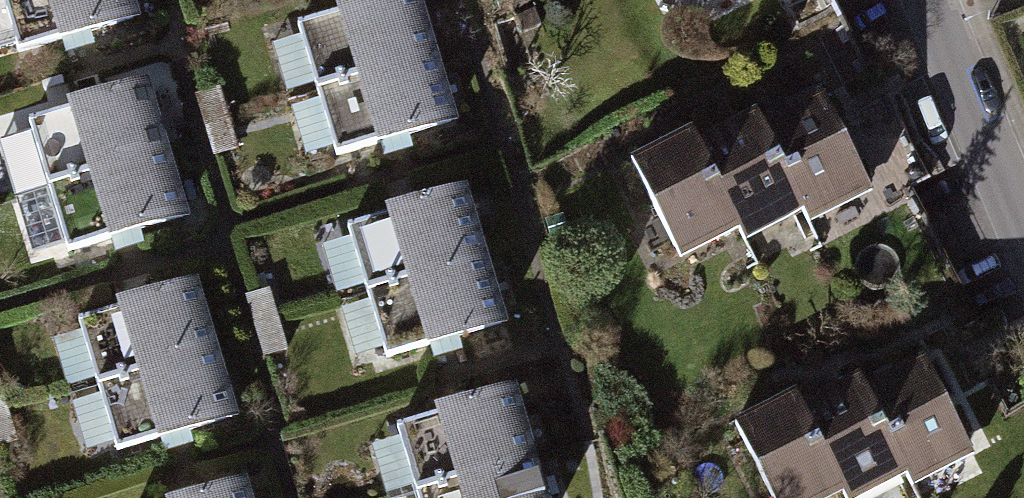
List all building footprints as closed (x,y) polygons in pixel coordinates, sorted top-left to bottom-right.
[(4,57),(37,47),(40,56),(74,45),(129,28),(120,0),(0,0),(0,44),(4,57)] [(286,37),(306,101),(325,164),(358,154),(361,163),(392,153),(450,135),(408,0),(374,0),(315,18),(317,27),(286,37)] [(49,121),(17,131),(37,196),(56,258),(89,248),(92,257),(125,247),(181,229),(137,84),(46,112),(49,121)] [(809,101),(750,129),(790,213),(796,225),(855,197),(809,101)] [(744,117),(686,145),(726,230),(731,241),(790,213),(750,129),(744,117)] [(681,135),(622,162),(667,258),(726,230),(686,145),(681,135)] [(368,226),(336,235),(356,300),(375,363),(408,352),(411,361),(448,350),(500,334),(455,189),(365,217),(368,226)] [(98,318),(66,328),(86,394),(105,455),(138,445),(141,454),(179,443),(230,427),(186,282),(95,310),(98,318)] [(911,367),(852,395),(892,479),(898,491),(957,463),(911,367)] [(788,411),(828,496),(829,497),(851,497),(892,479),(852,395),(847,383),(788,411)] [(382,434),(402,497),(536,497),(502,388),(411,415),(414,424),(382,434)] [(724,428),(758,497),(824,497),(828,496),(788,411),(783,400),(724,428)] [(240,482),(187,497),(245,497),(240,482)]
